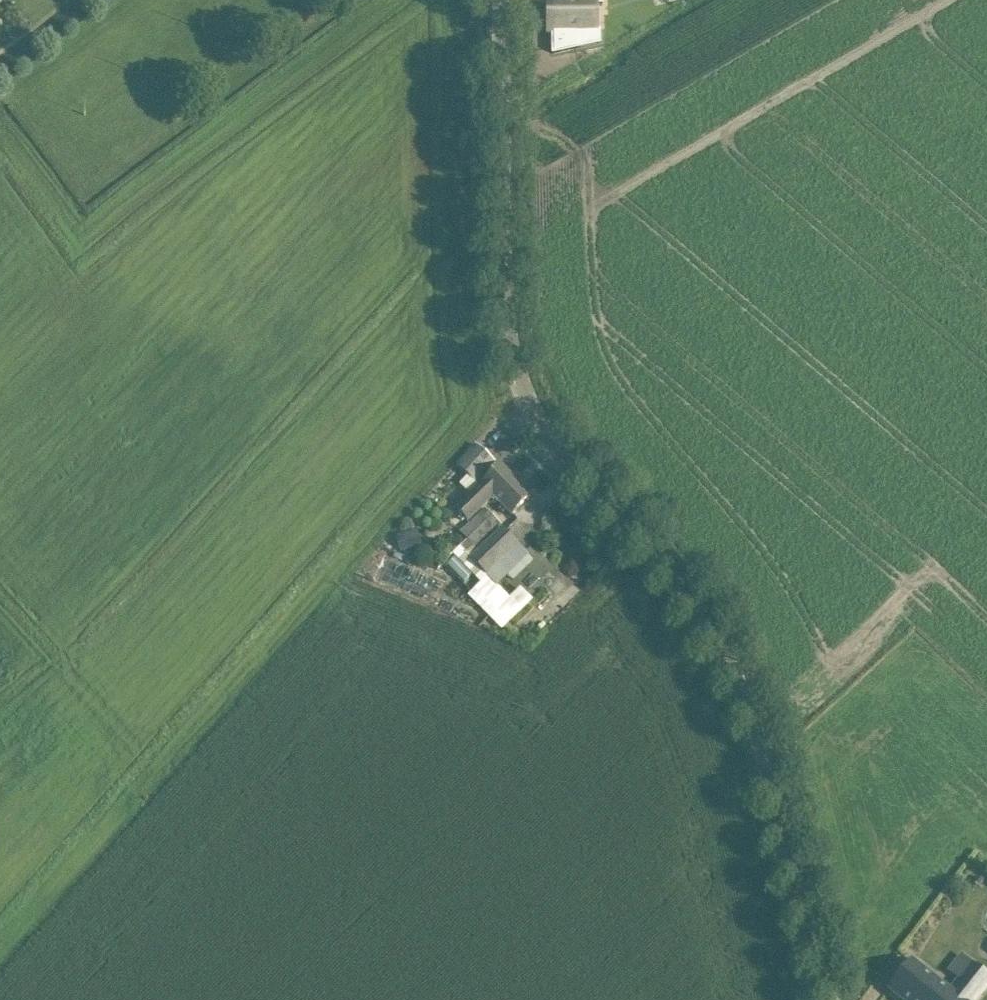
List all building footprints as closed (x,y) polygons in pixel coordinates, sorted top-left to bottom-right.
[(548,33),(552,33),(552,53),(578,48),(578,33),(596,33),(596,4),(603,4),(603,0),(574,0),(574,2),(548,2),(548,33)] [(495,463),(475,445),(456,467),(476,484),(495,463)] [(471,496),(469,494),(454,509),(469,524),(460,533),(476,550),(501,526),(484,508),(494,499),(512,517),(531,498),(501,466),(471,496)] [(503,530),(473,559),(487,574),(517,545),(503,530)] [(455,559),(447,566),(464,583),(471,576),(455,559)] [(434,603),(442,580),(400,567),(393,591),(434,603)] [(900,999),(978,999),(986,989),(986,980),(970,967),(950,993),(911,963),(889,991),(900,999)]
